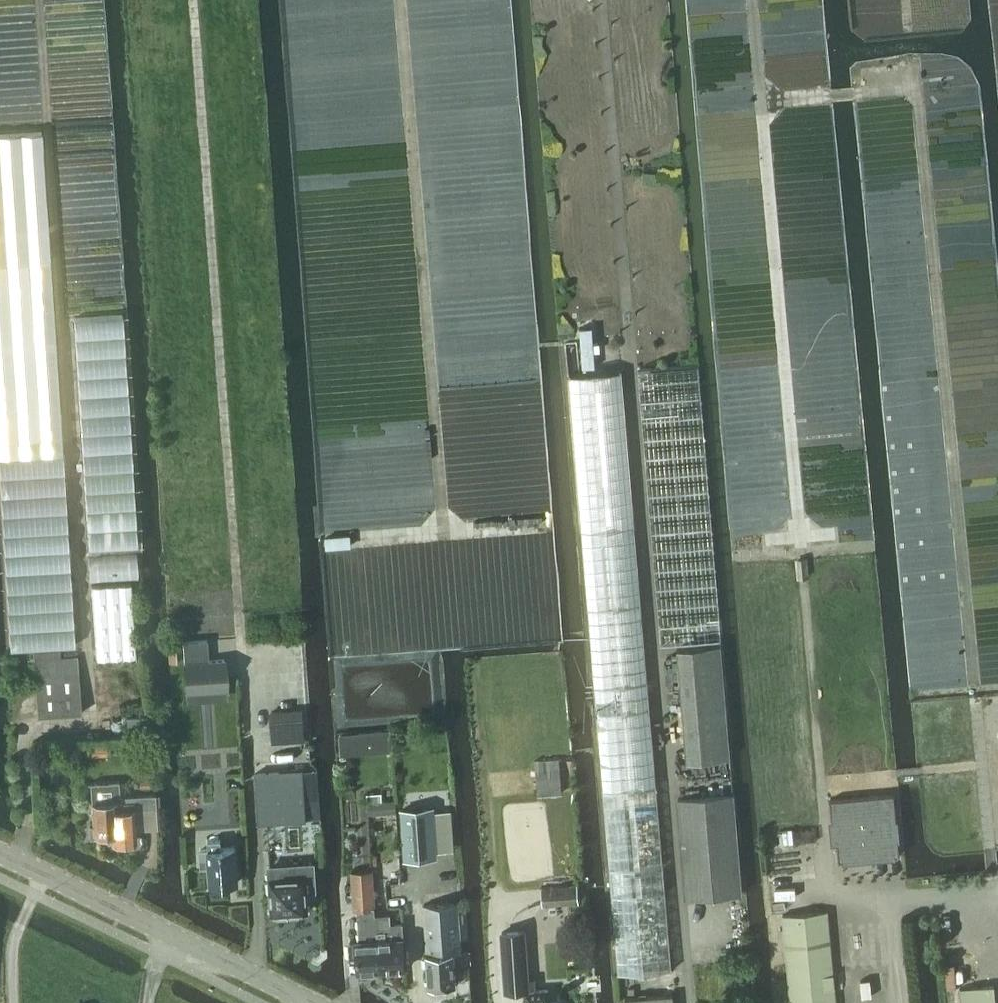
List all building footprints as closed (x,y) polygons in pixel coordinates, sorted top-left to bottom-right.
[(0,135),(0,456),(62,452),(41,132),(0,135)] [(672,967),(643,593),(626,371),(572,375),(618,972),(672,967)] [(130,582),(91,584),(95,658),(134,655),(130,582)] [(206,640),(182,641),(186,691),(186,701),(226,698),(225,689),(223,659),(207,660),(206,640)] [(678,648),(687,761),(730,758),(721,645),(678,648)] [(57,652),(31,654),(31,662),(32,675),(34,718),(78,715),(75,672),(75,659),(58,660),(57,652)] [(982,701),(997,845),(997,700),(982,701)] [(271,711),(272,726),(303,725),(302,709),(271,711)] [(390,728),(340,732),(342,754),(391,750),(390,728)] [(535,760),(536,779),(538,795),(562,793),(560,777),(559,758),(535,760)] [(256,774),(260,825),(305,822),(302,771),(256,774)] [(138,778),(138,787),(154,786),(154,777),(138,778)] [(92,826),(89,826),(90,837),(100,836),(100,833),(110,833),(110,841),(114,841),(114,844),(124,844),(124,840),(135,839),(135,830),(133,809),(155,807),(155,806),(156,806),(159,806),(160,806),(159,794),(158,794),(155,795),(155,794),(154,794),(119,796),(118,780),(90,782),(91,802),(92,826)] [(367,792),(367,800),(381,800),(380,791),(367,792)] [(679,798),(687,899),(742,894),(734,794),(679,798)] [(829,799),(832,843),(837,843),(838,859),(897,855),(896,839),(898,839),(897,818),(894,818),(892,794),(829,799)] [(379,813),(379,802),(367,803),(368,814),(379,813)] [(399,809),(404,857),(436,853),(436,849),(453,848),(449,807),(432,809),(432,805),(399,809)] [(200,849),(201,866),(208,865),(209,885),(238,883),(236,847),(222,848),(222,839),(208,840),(208,849),(200,849)] [(269,867),(272,913),(307,911),(306,890),(315,889),(313,864),(269,867)] [(370,870),(350,871),(353,907),(361,906),(361,916),(359,916),(361,940),(356,940),(356,941),(349,942),(350,955),(357,954),(358,969),(359,972),(381,970),(379,939),(381,938),(380,934),(376,934),(375,915),(374,915),(373,905),(370,870)] [(539,886),(540,904),(576,901),(575,883),(539,886)] [(452,949),(461,949),(456,899),(422,902),(428,984),(455,981),(452,949)] [(788,1002),(834,1002),(826,911),(780,915),(788,1002)] [(390,914),(375,915),(376,934),(380,934),(381,938),(379,939),(381,970),(405,969),(403,940),(404,940),(402,923),(391,924),(390,914)] [(555,1002),(547,1002),(546,989),(532,990),(532,981),(526,981),(522,931),(500,932),(504,991),(523,990),(524,1002),(555,1002)] [(960,1002),(995,1002),(993,985),(958,988),(960,1002)] [(671,994),(623,998),(623,1002),(672,1002),(671,994)]
